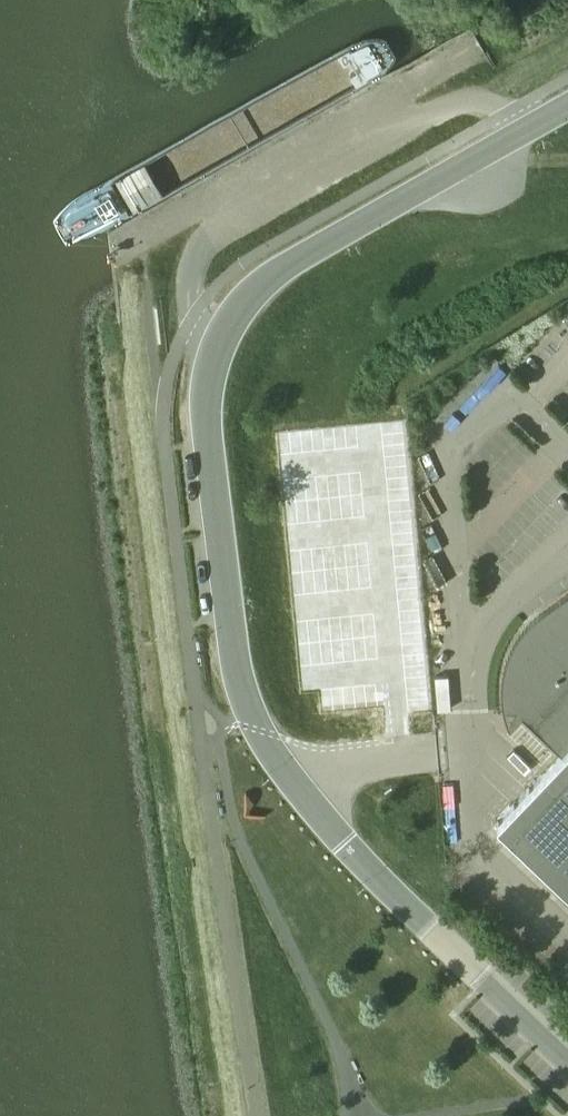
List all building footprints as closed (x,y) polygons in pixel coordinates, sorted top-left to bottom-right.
[(561,753),(567,746),(567,594),(539,615),(532,620),(526,626),(521,632),(517,638),(512,645),(509,653),(506,660),(504,668),(502,676),(501,684),(501,692),(502,700),(503,708),(514,708),(561,753)] [(561,753),(495,822),(567,891),(567,746),(561,753)]
